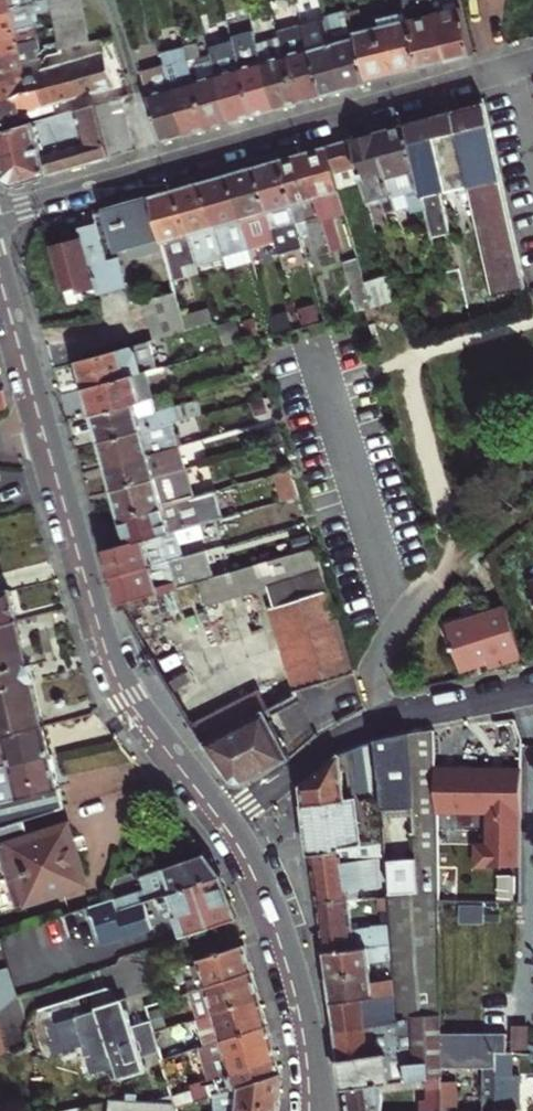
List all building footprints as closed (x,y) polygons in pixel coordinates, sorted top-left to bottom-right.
[(8,10),(7,6),(6,0),(0,0),(0,12),(8,10)] [(36,12),(50,10),(48,1),(48,0),(37,0),(28,2),(30,14),(36,12)] [(51,17),(82,11),(80,0),(51,0),(48,1),(50,10),(51,17)] [(277,33),(289,29),(282,0),(269,0),(277,33)] [(417,70),(443,63),(428,0),(409,0),(401,2),(402,11),(417,70)] [(469,56),(456,0),(428,0),(443,63),(469,56)] [(12,32),(11,24),(21,22),(17,4),(7,6),(8,10),(0,12),(0,35),(12,32)] [(40,33),(43,44),(56,41),(54,33),(51,17),(50,10),(36,12),(38,24),(44,22),(45,32),(40,33)] [(51,17),(54,33),(85,27),(82,11),(51,17)] [(355,11),(347,13),(365,84),(417,70),(402,11),(373,18),(375,25),(359,29),(355,11)] [(365,84),(347,13),(323,20),(342,90),(365,84)] [(224,23),(224,26),(228,40),(242,36),(237,19),(224,23)] [(18,52),(17,44),(35,39),(31,20),(21,22),(11,24),(12,32),(0,35),(0,57),(18,52)] [(300,26),(318,97),(342,90),(323,20),(300,26)] [(228,40),(224,26),(215,28),(221,50),(230,47),(228,40)] [(277,33),(278,36),(296,103),(318,97),(300,26),(289,29),(277,33)] [(85,27),(54,33),(56,41),(57,50),(64,48),(82,43),(88,41),(85,27)] [(255,43),(272,109),(296,103),(278,36),(255,43)] [(18,52),(36,47),(36,45),(35,39),(17,44),(18,52)] [(43,44),(45,53),(57,50),(56,41),(43,44)] [(181,50),(203,128),(226,122),(207,54),(198,56),(195,42),(180,45),(181,50)] [(62,63),(71,98),(112,87),(101,53),(84,57),(82,43),(64,48),(67,61),(62,63)] [(255,43),(231,50),(249,116),(272,109),(255,43)] [(207,54),(226,122),(249,116),(231,50),(230,47),(221,50),(207,54)] [(162,66),(180,134),(203,128),(181,50),(159,56),(162,66)] [(23,74),(20,61),(18,52),(0,57),(0,80),(23,74)] [(146,53),(134,56),(139,73),(150,69),(146,53)] [(35,108),(51,104),(71,98),(62,63),(45,68),(26,74),(30,90),(35,108)] [(157,141),(180,134),(162,66),(150,69),(139,73),(157,141)] [(30,90),(26,74),(23,74),(0,80),(0,104),(11,101),(11,96),(30,90)] [(18,119),(16,113),(35,108),(30,90),(11,96),(11,101),(0,104),(0,124),(18,119)] [(92,105),(96,120),(122,113),(118,98),(92,105)] [(16,113),(18,119),(52,109),(51,104),(35,108),(16,113)] [(490,243),(509,231),(480,104),(450,112),(466,185),(490,293),(505,291),(490,243)] [(107,156),(106,153),(101,138),(96,120),(92,105),(0,131),(0,181),(10,186),(107,156)] [(438,192),(466,185),(450,112),(401,126),(426,233),(445,228),(438,192)] [(96,120),(101,138),(127,130),(122,113),(96,120)] [(414,237),(426,233),(401,126),(372,134),(388,194),(378,197),(381,212),(398,208),(401,222),(410,220),(414,237)] [(101,138),(106,153),(132,145),(127,130),(101,138)] [(364,201),(378,197),(388,194),(372,134),(348,141),(359,181),(364,201)] [(335,188),(359,181),(348,141),(324,148),(335,188)] [(278,161),(299,237),(308,234),(314,254),(327,250),(319,220),(331,217),(342,214),(335,188),(324,148),(278,161)] [(301,248),(299,237),(278,161),(253,168),(273,240),(277,254),(301,248)] [(227,175),(246,247),(273,240),(253,168),(227,175)] [(220,255),(246,247),(227,175),(200,183),(220,255)] [(200,183),(174,190),(187,235),(195,265),(221,257),(220,255),(200,183)] [(187,235),(174,190),(146,198),(157,238),(173,294),(175,301),(188,298),(180,268),(172,239),(180,237),(187,235)] [(112,250),(113,250),(157,238),(146,198),(101,211),(112,250)] [(82,239),(51,246),(64,293),(79,290),(80,292),(96,289),(97,291),(109,289),(101,262),(103,261),(89,214),(77,217),(82,239)] [(319,220),(327,250),(339,247),(331,217),(319,220)] [(505,291),(523,287),(509,231),(490,243),(505,291)] [(172,239),(180,268),(188,265),(180,237),(172,239)] [(246,247),(220,255),(221,257),(224,269),(250,261),(246,247)] [(341,262),(354,312),(360,311),(367,309),(360,281),(354,258),(341,262)] [(360,281),(367,309),(391,302),(384,274),(360,281)] [(141,302),(150,340),(183,331),(175,301),(173,294),(141,302)] [(248,336),(259,333),(255,318),(244,320),(248,336)] [(147,341),(76,360),(84,389),(134,374),(142,372),(154,369),(147,341)] [(142,402),(149,400),(142,372),(134,374),(142,402)] [(134,374),(84,389),(92,417),(142,402),(134,374)] [(142,402),(92,417),(99,442),(170,423),(199,414),(194,400),(153,412),(149,400),(142,402)] [(176,448),(170,423),(99,442),(106,468),(176,448)] [(176,448),(106,468),(113,491),(182,471),(176,448)] [(271,474),(279,502),(297,497),(288,469),(271,474)] [(182,471),(113,491),(120,517),(189,497),(182,471)] [(127,544),(197,525),(219,518),(211,491),(189,497),(120,517),(127,544)] [(103,550),(110,577),(181,556),(178,545),(200,537),(197,525),(127,544),(103,550)] [(313,546),(208,577),(196,581),(203,605),(260,589),(321,572),(313,546)] [(181,556),(110,577),(117,603),(196,581),(208,577),(205,566),(185,571),(181,556)] [(260,589),(266,609),(327,591),(321,572),(260,589)] [(15,621),(7,586),(0,588),(0,624),(15,621)] [(327,591),(266,609),(291,690),(351,671),(327,591)] [(486,667),(519,657),(503,608),(444,627),(457,671),(484,662),(486,667)] [(26,666),(15,621),(0,624),(0,673),(26,666)] [(41,726),(26,666),(0,673),(0,736),(41,726)] [(254,694),(194,724),(205,741),(263,710),(254,694)] [(263,710),(205,741),(228,778),(242,783),(287,759),(263,710)] [(48,756),(41,726),(0,736),(0,768),(48,756)] [(413,857),(434,856),(431,729),(405,732),(411,833),(413,857)] [(378,775),(379,794),(397,793),(398,802),(389,804),(391,835),(411,833),(405,732),(374,740),(376,776),(378,775)] [(337,754),(298,784),(308,853),(359,845),(357,825),(381,824),(379,794),(378,775),(376,776),(374,740),(337,754)] [(0,768),(0,826),(21,819),(61,807),(48,756),(0,768)] [(521,866),(522,768),(436,767),(436,812),(486,812),(485,843),(474,843),(474,866),(521,866)] [(14,906),(83,884),(65,825),(26,837),(21,819),(0,826),(0,858),(14,906)] [(315,903),(343,898),(338,863),(383,856),(382,842),(359,845),(308,853),(315,903)] [(200,853),(108,884),(113,899),(117,910),(169,892),(217,876),(215,872),(200,853)] [(407,994),(437,992),(434,856),(413,857),(415,891),(388,894),(388,892),(384,893),(387,928),(388,943),(390,967),(393,992),(406,990),(407,994)] [(415,891),(413,857),(386,860),(388,892),(388,894),(415,891)] [(217,876),(169,892),(176,914),(172,916),(173,919),(179,935),(234,917),(217,876)] [(113,899),(92,906),(103,941),(173,919),(172,916),(176,914),(169,892),(117,910),(113,899)] [(388,943),(387,928),(347,933),(343,898),(315,903),(321,951),(388,943)] [(189,991),(248,969),(241,943),(192,961),(193,963),(167,973),(169,983),(185,978),(189,991)] [(390,967),(388,943),(321,951),(325,976),(390,967)] [(17,996),(9,967),(0,970),(0,1009),(17,996)] [(328,1000),(393,992),(390,967),(325,976),(328,1000)] [(191,1012),(193,1020),(256,996),(248,969),(189,991),(185,992),(191,1012)] [(140,1061),(158,1055),(152,1035),(149,1024),(130,1029),(121,999),(109,1003),(105,989),(38,1009),(46,1037),(79,1028),(91,1070),(117,1062),(122,1078),(143,1072),(140,1061)] [(406,990),(393,992),(328,1000),(332,1028),(398,1019),(408,1014),(407,994),(406,990)] [(408,1014),(437,1013),(437,992),(407,994),(408,1014)] [(193,1020),(202,1045),(217,1040),(264,1024),(256,996),(193,1020)] [(165,1021),(167,1029),(193,1020),(191,1012),(165,1021)] [(378,1083),(438,1076),(438,1068),(437,1034),(437,1013),(408,1014),(398,1019),(332,1028),(340,1088),(364,1085),(378,1083)] [(228,1074),(274,1057),(264,1024),(217,1040),(223,1060),(228,1074)] [(493,1052),(503,1052),(503,1034),(437,1034),(438,1068),(479,1068),(479,1110),(493,1110),(493,1052)] [(202,1045),(159,1060),(171,1103),(173,1108),(191,1102),(186,1081),(189,1080),(186,1072),(223,1060),(217,1040),(202,1045)] [(515,1075),(510,1075),(510,1052),(503,1052),(493,1052),(493,1110),(515,1110),(515,1075)] [(186,1081),(191,1102),(212,1095),(278,1073),(274,1057),(228,1074),(198,1086),(196,1079),(189,1080),(186,1081)] [(275,1100),(278,1073),(212,1095),(211,1110),(237,1110),(275,1100)] [(439,1110),(453,1110),(453,1082),(439,1082),(439,1106),(439,1110)] [(364,1085),(340,1088),(343,1110),(367,1110),(364,1085)] [(275,1100),(237,1110),(274,1110),(275,1100)] [(107,1102),(107,1110),(172,1110),(173,1108),(171,1103),(107,1102)]
